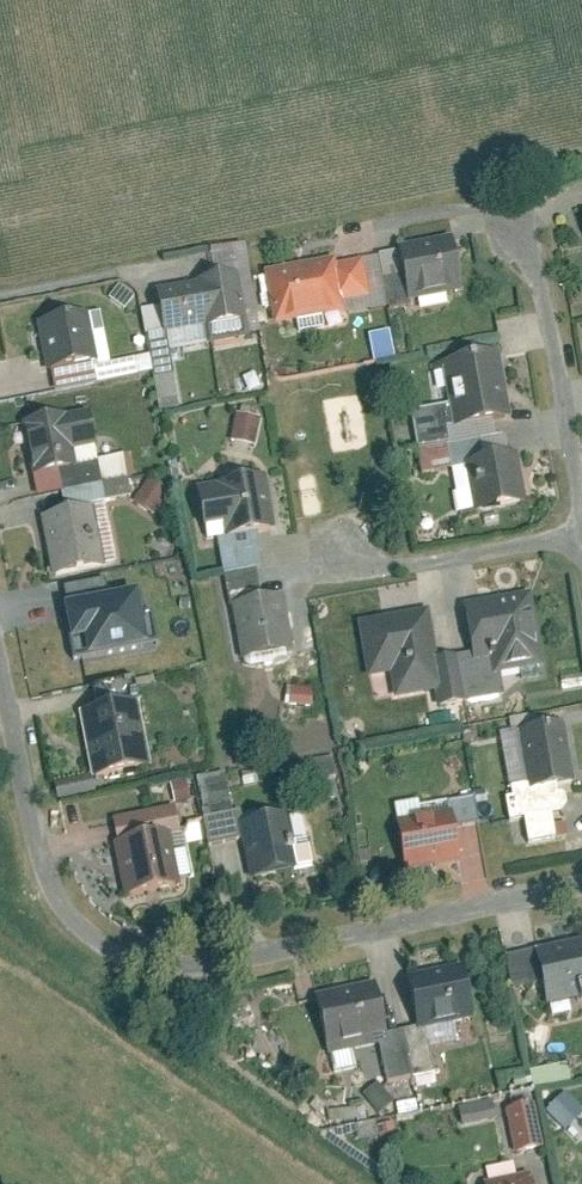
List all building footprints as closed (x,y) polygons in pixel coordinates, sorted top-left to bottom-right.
[(441,248),(396,255),(405,307),(449,299),(441,248)] [(269,282),(279,322),(362,304),(353,263),(269,282)] [(235,279),(153,295),(162,340),(244,324),(235,279)] [(77,321),(38,331),(50,377),(88,367),(77,321)] [(367,338),(370,364),(391,361),(387,335),(367,338)] [(484,359),(436,368),(450,438),(497,429),(484,359)] [(86,414),(19,429),(30,480),(63,473),(58,453),(93,445),(86,414)] [(256,448),(258,420),(232,418),(229,446),(256,448)] [(511,457),(464,466),(474,517),(521,508),(511,457)] [(132,506),(152,518),(165,495),(144,484),(132,506)] [(215,496),(192,500),(201,549),(218,546),(223,571),(263,564),(249,484),(214,490),(215,496)] [(91,511),(38,522),(49,580),(102,569),(91,511)] [(135,597),(64,609),(70,646),(84,644),(87,658),(144,648),(135,597)] [(530,597),(456,612),(475,708),(504,702),(499,678),(545,669),(530,597)] [(272,600),(229,607),(240,665),(282,657),(272,600)] [(456,655),(436,659),(427,613),(354,627),(365,684),(387,680),(391,704),(433,696),(437,718),(467,712),(456,655)] [(283,708),(310,710),(311,692),(285,690),(283,708)] [(75,704),(89,783),(140,774),(126,695),(75,704)] [(569,785),(558,728),(519,735),(520,744),(527,780),(504,784),(515,846),(553,838),(543,790),(569,785)] [(332,762),(297,764),(298,782),(333,780),(332,762)] [(202,846),(232,845),(228,776),(198,778),(202,846)] [(53,803),(90,795),(87,780),(50,787),(53,803)] [(252,883),(292,877),(283,818),(244,824),(252,883)] [(399,831),(407,873),(454,864),(447,822),(399,831)] [(121,903),(162,897),(153,837),(112,844),(121,903)] [(174,871),(184,868),(176,839),(166,842),(174,871)] [(531,954),(541,1002),(581,993),(581,943),(531,954)] [(461,972),(406,985),(417,1033),(402,1037),(415,1091),(435,1086),(423,1033),(473,1021),(461,972)] [(408,1081),(399,1037),(384,1040),(373,986),(310,999),(323,1064),(378,1052),(384,1086),(408,1081)] [(580,1120),(561,1100),(546,1115),(565,1135),(580,1120)] [(455,1110),(458,1129),(493,1123),(490,1104),(455,1110)] [(526,1109),(505,1114),(515,1159),(536,1154),(526,1109)]
